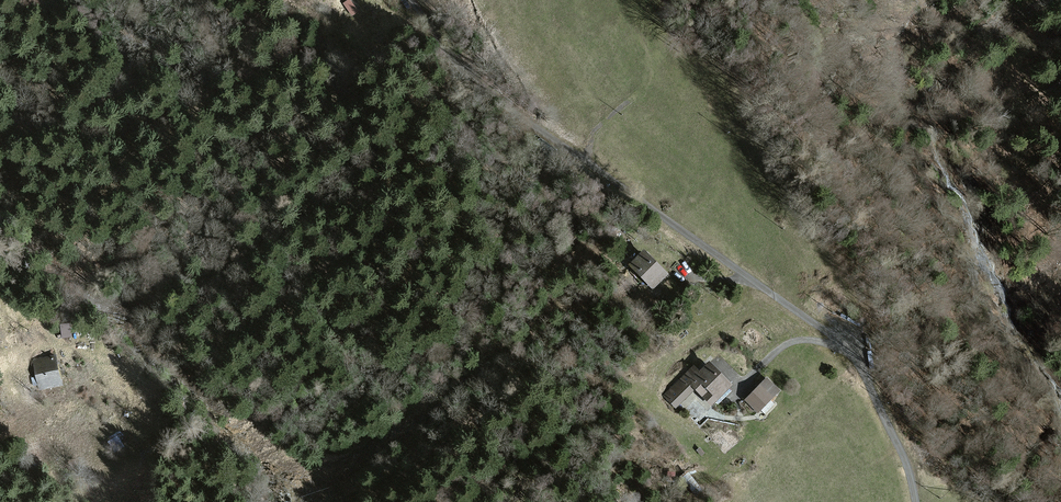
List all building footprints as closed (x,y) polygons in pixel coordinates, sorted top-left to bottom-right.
[(349,0),(348,0),(343,3),(352,16),(357,12),(349,0)] [(667,274),(643,250),(629,265),(653,288),(667,274)] [(62,384),(55,356),(36,361),(43,389),(62,384)] [(710,405),(731,385),(708,362),(698,372),(693,366),(663,395),(675,408),(695,389),(710,405)] [(779,391),(766,378),(745,400),(758,413),(779,391)]
